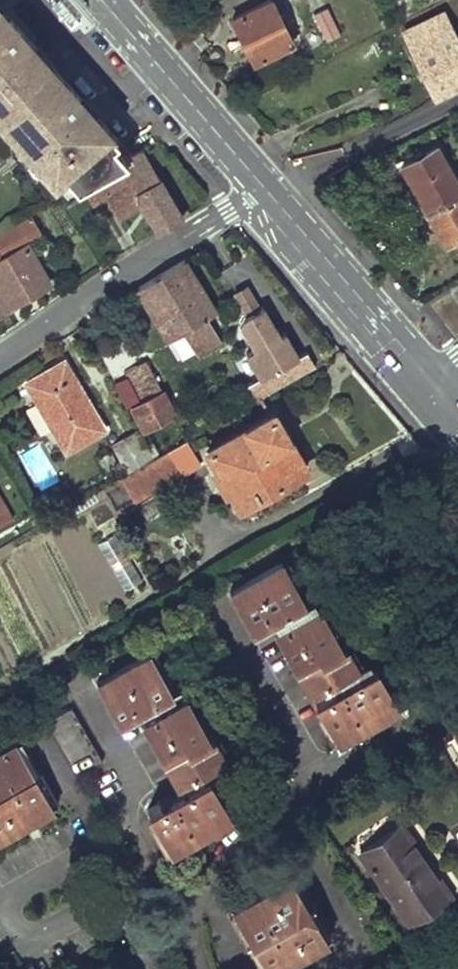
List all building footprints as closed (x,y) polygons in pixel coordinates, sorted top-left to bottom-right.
[(271,0),(232,18),(254,62),(292,43),(271,0)] [(327,41),(341,35),(327,8),(314,15),(327,41)] [(60,192),(81,183),(130,155),(0,10),(0,120),(60,192)] [(457,85),(457,44),(444,13),(405,32),(435,96),(457,85)] [(439,146),(403,165),(428,211),(457,194),(457,182),(439,146)] [(181,217),(141,148),(130,155),(81,183),(92,201),(105,194),(118,217),(142,203),(158,231),(181,217)] [(428,211),(444,241),(457,233),(457,194),(428,211)] [(444,241),(447,246),(457,239),(457,233),(444,241)] [(29,245),(0,261),(0,315),(12,309),(10,305),(33,292),(49,283),(29,245)] [(214,312),(183,261),(155,278),(136,289),(168,340),(182,332),(195,353),(218,339),(205,318),(214,312)] [(253,282),(241,289),(255,310),(266,303),(253,282)] [(254,349),(270,374),(306,352),(291,326),(286,329),(269,301),(266,303),(255,310),(253,311),(249,321),(263,343),(254,349)] [(103,429),(65,361),(45,373),(27,383),(66,451),(103,429)] [(162,391),(147,362),(133,369),(141,385),(135,389),(142,401),(162,391)] [(142,401),(132,407),(144,431),(174,415),(162,391),(142,401)] [(289,439),(274,413),(208,451),(218,470),(214,473),(225,491),(229,489),(240,508),(299,474),(281,444),(289,439)] [(151,458),(136,431),(112,445),(128,472),(151,458)] [(307,470),(289,439),(281,444),(299,474),(307,470)] [(180,475),(167,451),(155,458),(119,479),(133,502),(180,475)] [(0,495),(0,525),(13,518),(0,495)] [(143,581),(117,534),(99,543),(125,590),(143,581)] [(305,602),(284,563),(230,592),(250,630),(273,619),(305,602)] [(317,606),(312,597),(305,602),(273,619),(277,628),(317,606)] [(340,646),(317,606),(277,628),(275,629),(283,643),(282,643),(310,690),(320,684),(356,664),(345,643),(340,646)] [(172,691),(150,651),(98,681),(120,720),(138,710),(172,691)] [(370,668),(365,659),(356,664),(320,684),(326,694),(370,668)] [(397,705),(375,666),(370,668),(326,694),(315,700),(337,739),(397,705)] [(186,695),(180,686),(172,691),(138,710),(144,719),(186,695)] [(209,736),(186,695),(144,719),(178,781),(219,758),(225,754),(214,734),(209,736)] [(102,761),(71,707),(47,722),(78,775),(102,761)] [(21,737),(0,749),(0,834),(58,802),(21,737)] [(224,767),(219,758),(178,781),(183,790),(209,775),(224,767)] [(231,814),(209,775),(183,790),(151,809),(172,848),(231,814)] [(451,895),(401,824),(360,853),(410,924),(451,895)] [(293,870),(226,909),(260,968),(273,968),(331,936),(293,870)]
